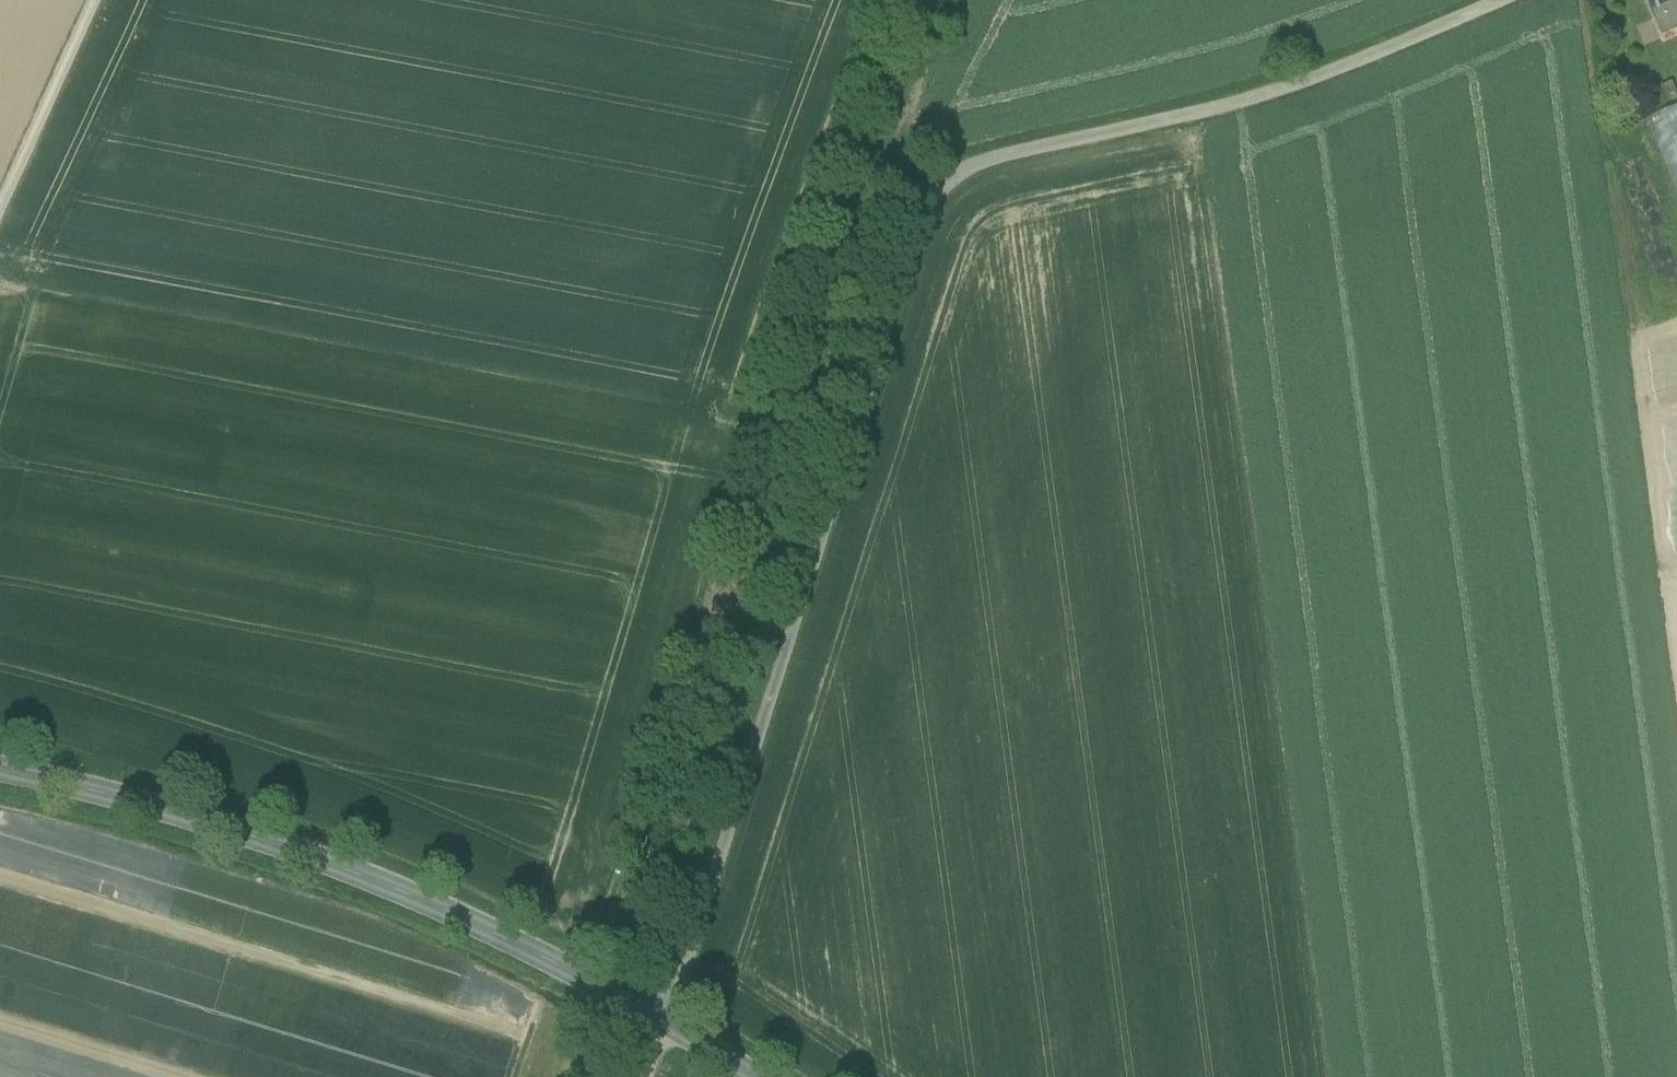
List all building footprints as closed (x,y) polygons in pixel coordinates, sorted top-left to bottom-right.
[(1663,34),(1676,28),(1676,0),(1649,0),(1663,34)] [(1651,75),(1624,88),(1636,111),(1663,98),(1651,75)] [(1645,123),(1676,196),(1676,109),(1645,123)]
